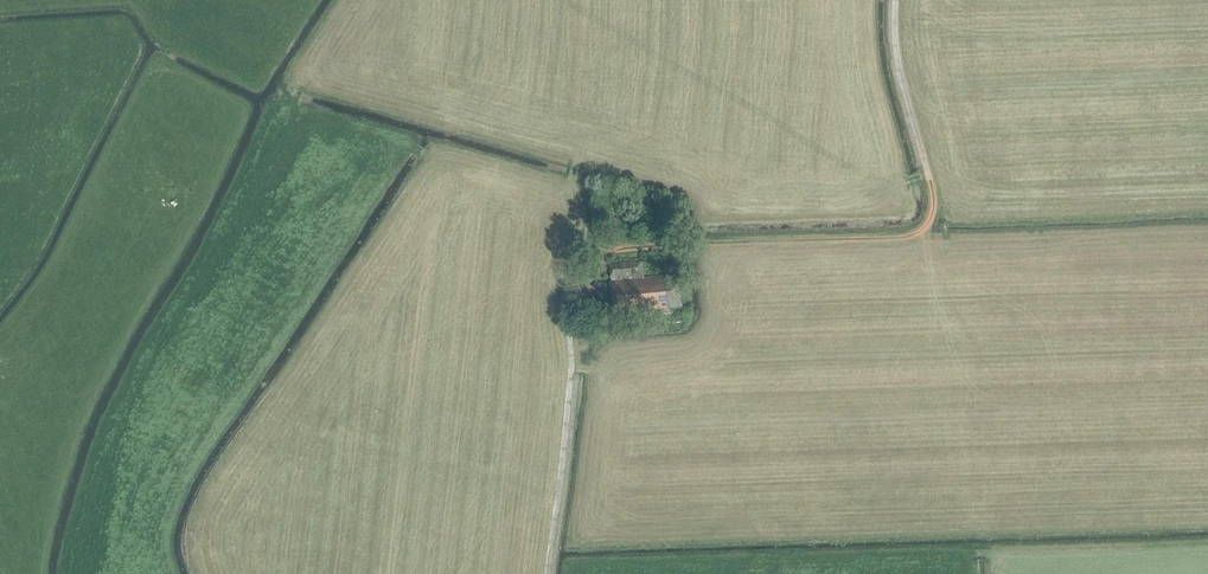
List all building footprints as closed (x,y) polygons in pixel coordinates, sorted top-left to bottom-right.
[(644,279),(643,260),(610,262),(614,318),(671,314),(671,309),(682,308),(679,277),(644,279)]
